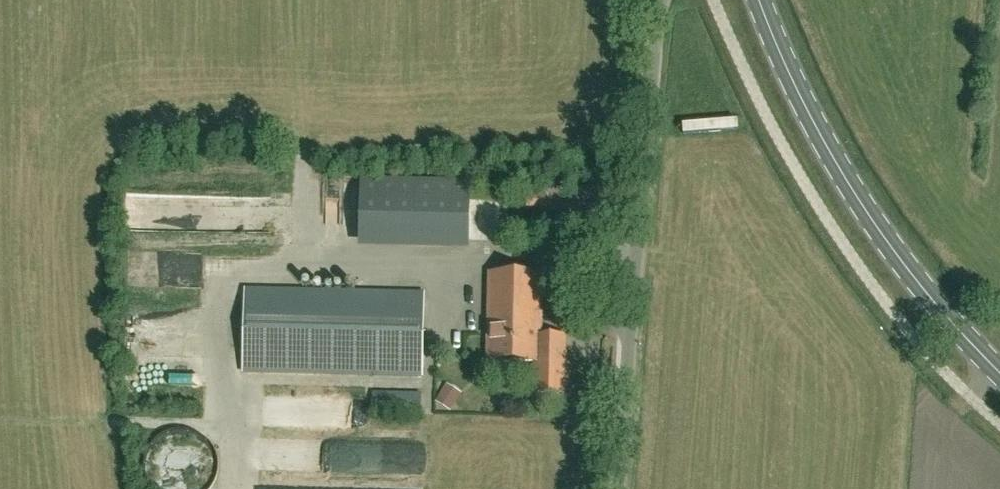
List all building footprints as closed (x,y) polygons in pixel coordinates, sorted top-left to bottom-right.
[(374,200),(374,237),(451,237),(452,200),(374,200)] [(455,259),(455,239),(376,238),(376,258),(455,259)] [(155,262),(156,284),(200,282),(199,260),(155,262)] [(490,273),(489,361),(536,362),(536,392),(565,392),(566,336),(541,336),(541,274),(490,273)] [(423,294),(316,293),(245,291),(243,371),(314,373),(422,375),(423,294)] [(184,479),(183,474),(207,470),(204,457),(190,459),(185,435),(154,441),(161,477),(177,474),(178,481),(184,479)]
